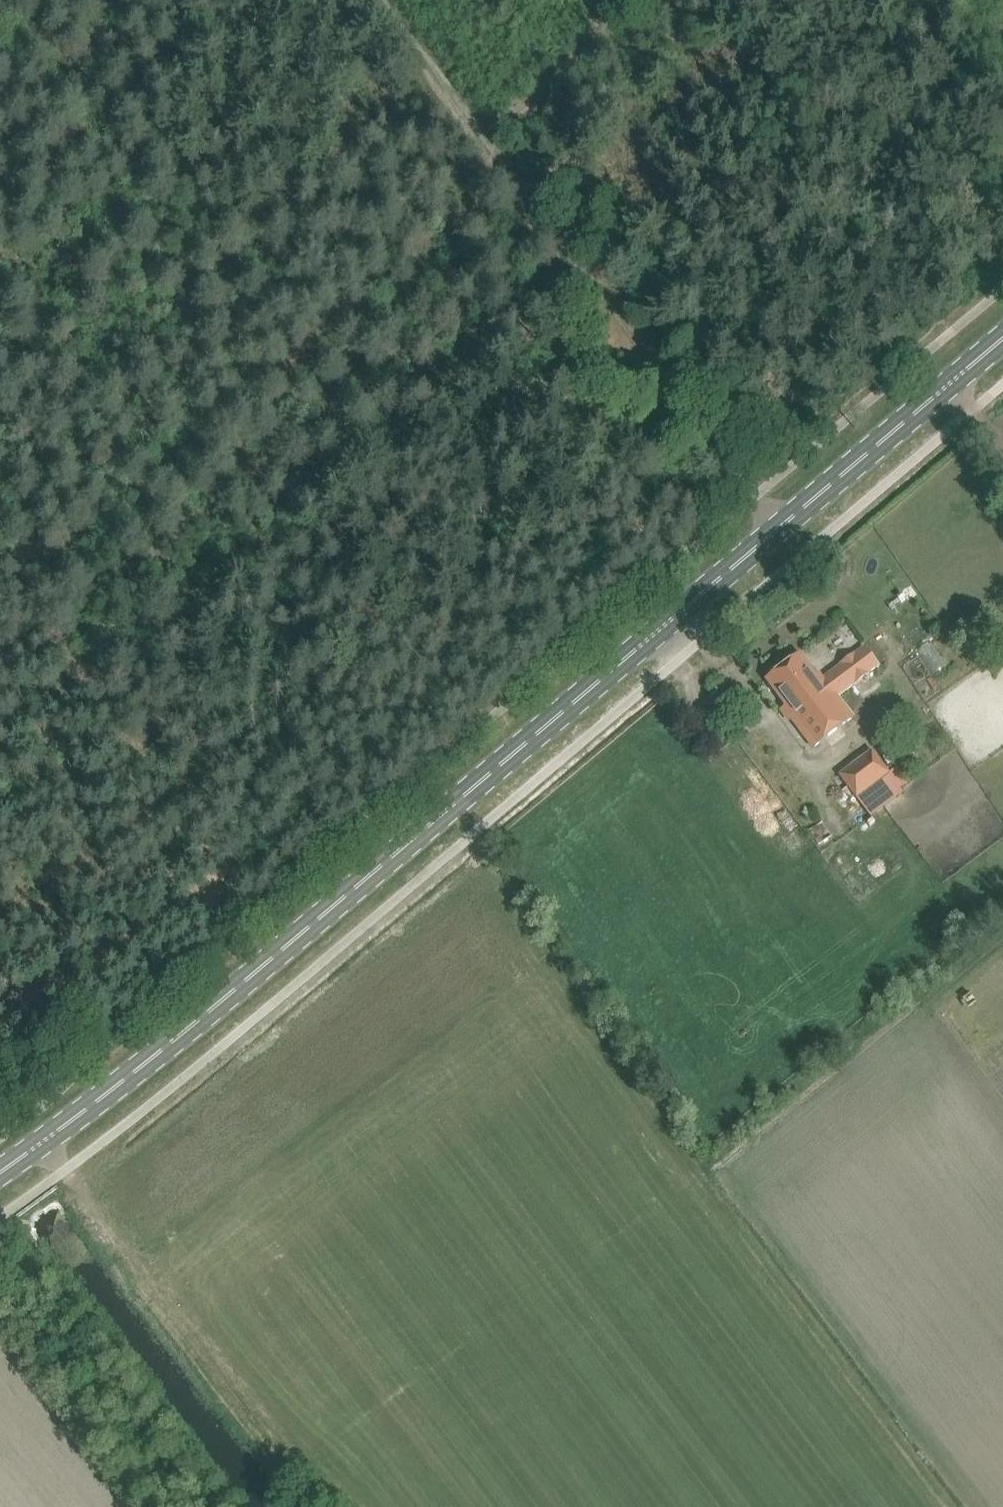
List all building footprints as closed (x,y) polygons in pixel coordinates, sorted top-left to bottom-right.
[(878,665),(877,663),(865,647),(824,678),(820,674),(817,676),(801,654),(767,680),(787,706),(785,708),(814,747),(853,717),(837,696),(878,665)] [(901,792),(889,776),(873,754),(841,777),(868,815),(901,792)]
